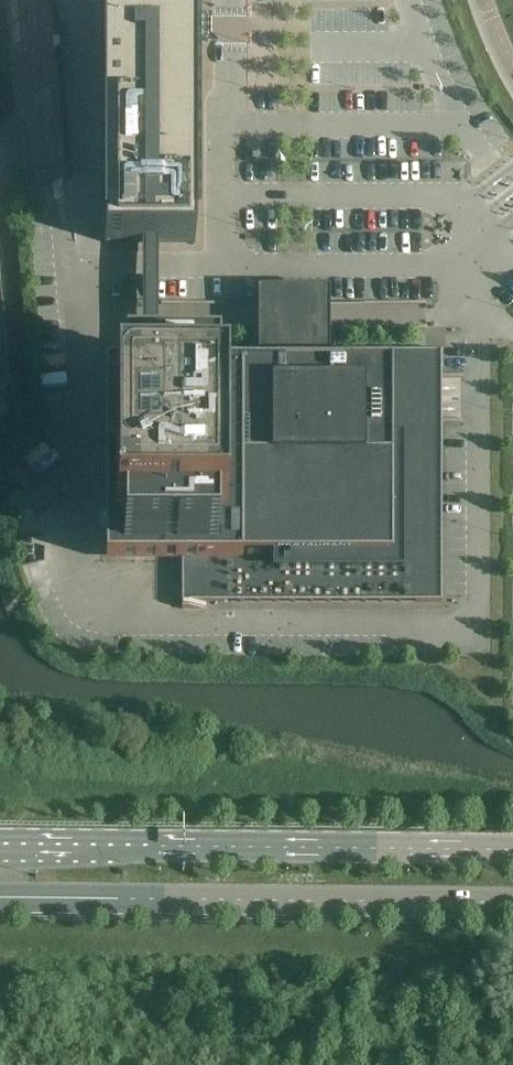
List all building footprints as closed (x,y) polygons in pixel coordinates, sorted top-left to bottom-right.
[(111,5),(105,5),(105,86),(105,243),(195,243),(195,126),(188,126),(188,86),(188,9),(111,9),(111,5)] [(141,367),(106,366),(106,560),(106,561),(181,561),(181,609),(207,609),(207,603),(441,603),(441,462),(441,352),(253,352),(213,352),(213,366),(173,366),(141,367)]
